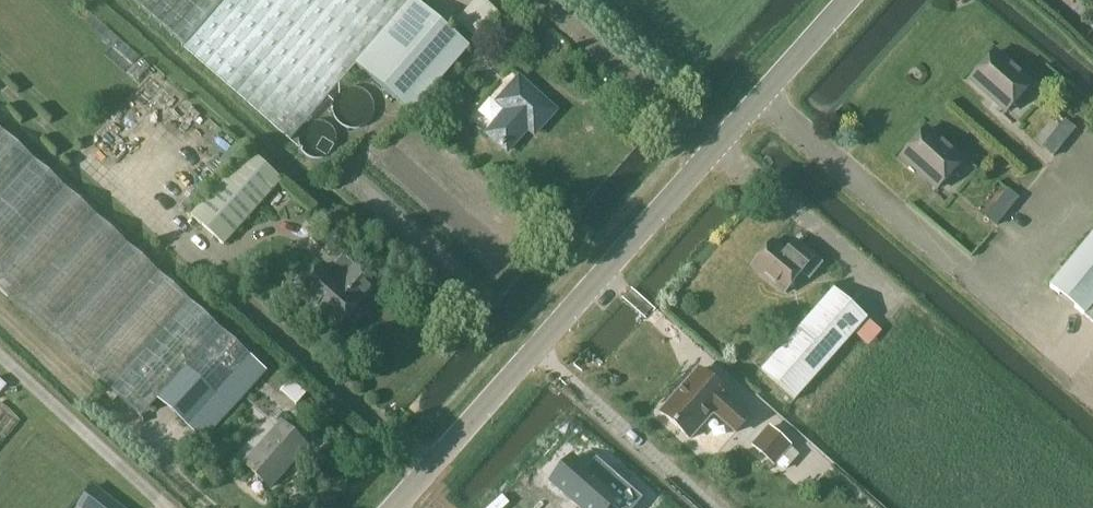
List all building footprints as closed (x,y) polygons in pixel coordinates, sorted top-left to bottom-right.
[(288,140),(354,64),(410,114),(468,48),(412,0),(128,0),(288,140)] [(1005,114),(1029,88),(993,55),(969,81),(1005,114)] [(553,112),(517,80),(497,103),(507,112),(486,135),(505,152),(526,129),(532,135),(553,112)] [(1055,152),(1075,123),(1063,116),(1044,145),(1055,152)] [(159,398),(189,426),(212,402),(227,414),(240,400),(242,402),(270,372),(0,128),(0,289),(142,417),(159,398)] [(936,191),(960,164),(924,132),(900,158),(936,191)] [(225,245),(283,180),(249,150),(191,215),(225,245)] [(1008,186),(986,214),(999,224),(1021,195),(1008,186)] [(1048,290),(1092,327),(1092,235),(1048,290)] [(773,242),(752,267),(784,294),(802,273),(809,279),(822,264),(795,242),(786,253),(773,242)] [(323,266),(299,293),(336,326),(372,286),(353,269),(341,258),(330,271),(323,266)] [(792,402),(865,321),(832,291),(759,372),(792,402)] [(708,414),(730,434),(744,419),(722,399),(723,398),(693,372),(680,387),(681,388),(672,398),(671,397),(656,414),(685,440),(708,414)] [(267,491),(306,450),(279,425),(241,466),(267,491)] [(789,445),(769,428),(753,446),(773,463),(789,445)] [(552,484),(579,507),(612,507),(613,507),(614,507),(635,507),(642,499),(600,463),(591,473),(587,470),(574,458),(552,484)] [(93,487),(79,505),(82,507),(120,507),(93,487)]
